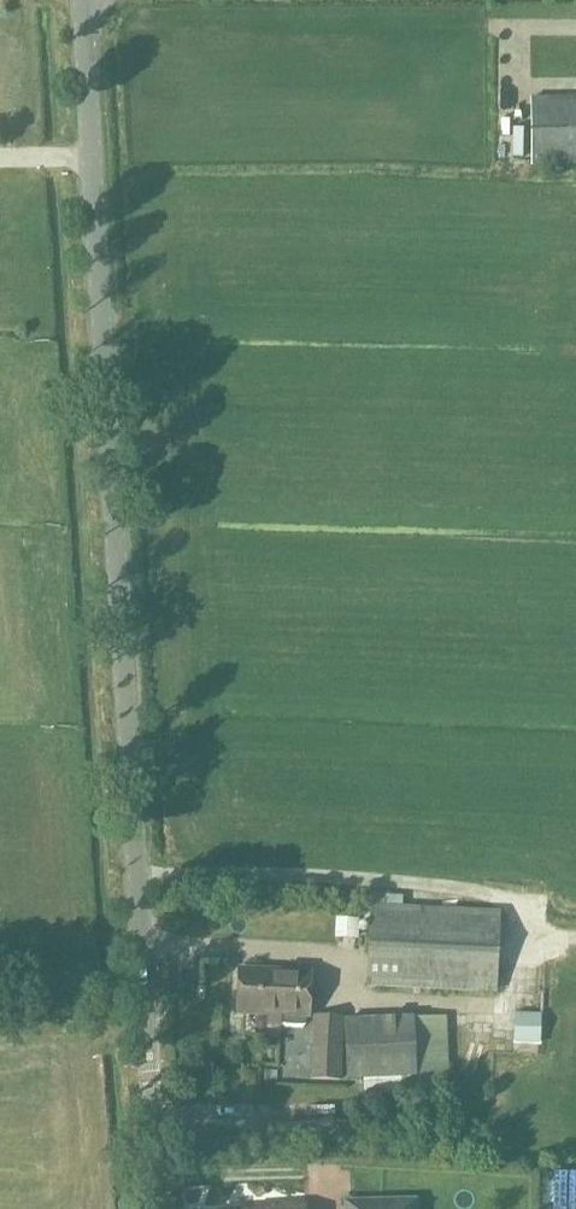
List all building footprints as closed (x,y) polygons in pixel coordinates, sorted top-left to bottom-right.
[(575,166),(575,97),(530,98),(531,167),(575,166)] [(485,108),(486,132),(496,131),(495,108),(485,108)] [(366,922),(370,923),(367,988),(497,994),(501,912),(403,908),(404,897),(367,895),(366,922)] [(358,919),(338,918),(338,936),(358,937),(358,919)] [(236,977),(234,1020),(267,1022),(266,1026),(281,1027),(304,1028),(304,1023),(307,1024),(309,980),(236,977)] [(541,1045),(542,1015),(516,1014),(515,1044),(541,1045)] [(414,1016),(344,1020),(347,1081),(364,1080),(365,1094),(451,1090),(447,1018),(414,1020),(414,1016)] [(314,1017),(312,1051),(340,1053),(342,1019),(314,1017)] [(535,1179),(535,1208),(575,1208),(575,1178),(535,1179)] [(405,1201),(345,1202),(345,1208),(420,1208),(420,1200),(405,1201)]
